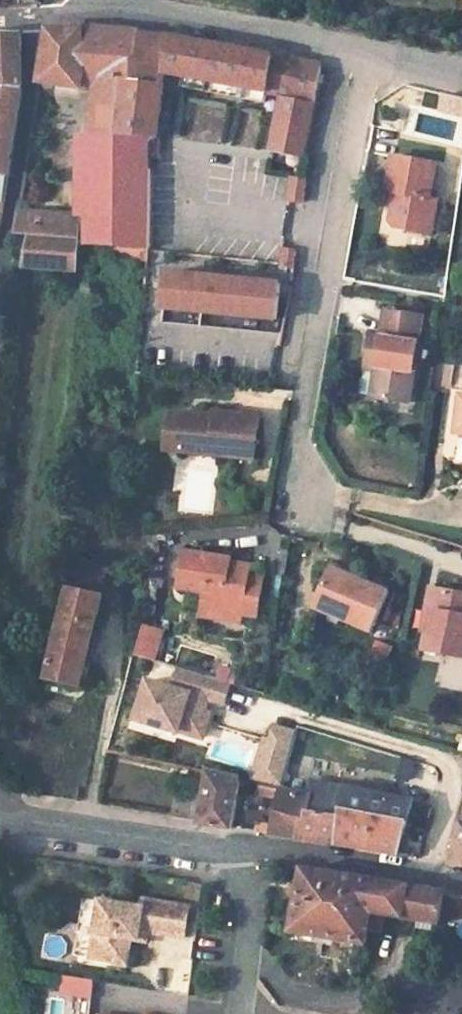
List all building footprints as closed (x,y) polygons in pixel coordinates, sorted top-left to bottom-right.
[(92,28),(47,30),(38,83),(92,91),(87,133),(115,136),(149,137),(158,138),(166,75),(169,36),(153,33),(139,32),(92,28)] [(0,34),(0,177),(7,178),(21,88),(19,34),(0,34)] [(199,81),(205,43),(169,36),(166,75),(199,81)] [(205,43),(199,81),(267,93),(260,133),(308,143),(321,66),(205,43)] [(82,133),(82,245),(116,248),(149,250),(149,223),(149,170),(149,137),(115,136),(87,133),(82,133)] [(437,205),(429,204),(434,170),(398,164),(393,193),(400,195),(395,221),(402,230),(432,235),(437,205)] [(149,170),(149,223),(171,224),(171,171),(149,170)] [(285,200),(304,203),(307,177),(288,175),(285,200)] [(16,228),(15,234),(27,235),(22,267),(76,271),(79,239),(48,236),(49,212),(19,209),(16,228)] [(49,212),(48,236),(79,239),(79,215),(49,212)] [(278,266),(293,269),(297,249),(282,246),(278,266)] [(116,248),(115,260),(147,264),(149,250),(116,248)] [(276,322),(279,288),(167,272),(162,306),(276,322)] [(407,411),(420,321),(383,315),(379,342),(368,340),(363,371),(374,372),(373,378),(368,405),(407,411)] [(186,417),(171,415),(167,453),(181,454),(186,417)] [(226,421),(186,417),(181,454),(257,462),(262,419),(227,416),(226,421)] [(219,620),(242,624),(244,617),(246,607),(261,610),(266,581),(251,578),(252,574),(231,570),(232,562),(233,557),(185,548),(177,586),(203,591),(201,598),(208,605),(221,607),(219,620)] [(68,559),(66,589),(102,598),(109,568),(68,559)] [(253,566),(232,562),(231,570),(252,574),(253,566)] [(314,607),(373,635),(393,594),(375,585),(334,566),(314,607)] [(66,589),(47,678),(83,686),(102,598),(66,589)] [(433,634),(428,634),(424,655),(461,660),(461,597),(440,594),(434,593),(430,617),(436,618),(433,634)] [(198,616),(219,620),(221,607),(208,605),(201,598),(198,616)] [(244,617),(259,620),(261,610),(246,607),(244,617)] [(145,625),(138,655),(154,660),(163,629),(145,625)] [(371,658),(388,662),(392,644),(375,640),(371,658)] [(211,714),(200,710),(204,697),(222,704),(228,688),(183,673),(178,689),(146,679),(133,716),(202,740),(211,714)] [(285,785),(293,728),(263,723),(254,781),(285,785)] [(199,823),(198,826),(230,830),(239,777),(208,771),(199,823)] [(340,817),(341,811),(406,826),(410,810),(413,801),(403,798),(404,794),(393,788),(367,783),(364,791),(339,786),(317,779),(314,777),(312,789),(311,792),(308,811),(340,817)] [(258,784),(256,795),(280,800),(283,790),(258,784)] [(274,824),(272,835),(289,838),(300,840),(305,811),(308,811),(311,792),(303,790),(283,787),(283,790),(280,800),(274,824)] [(413,801),(410,810),(418,812),(420,803),(413,801)] [(305,811),(300,840),(337,845),(340,817),(308,811),(305,811)] [(341,811),(340,817),(337,845),(398,856),(406,826),(341,811)] [(257,821),(254,833),(272,835),(274,824),(257,821)] [(291,933),(365,945),(368,929),(380,931),(383,915),(417,921),(416,928),(426,931),(427,922),(439,924),(441,912),(461,916),(461,895),(376,880),(302,869),(291,933)] [(142,909),(99,902),(90,960),(127,965),(130,940),(138,941),(139,931),(184,938),(188,907),(143,901),(142,909)] [(90,1013),(91,976),(60,976),(59,996),(72,997),(71,1013),(90,1013)]
